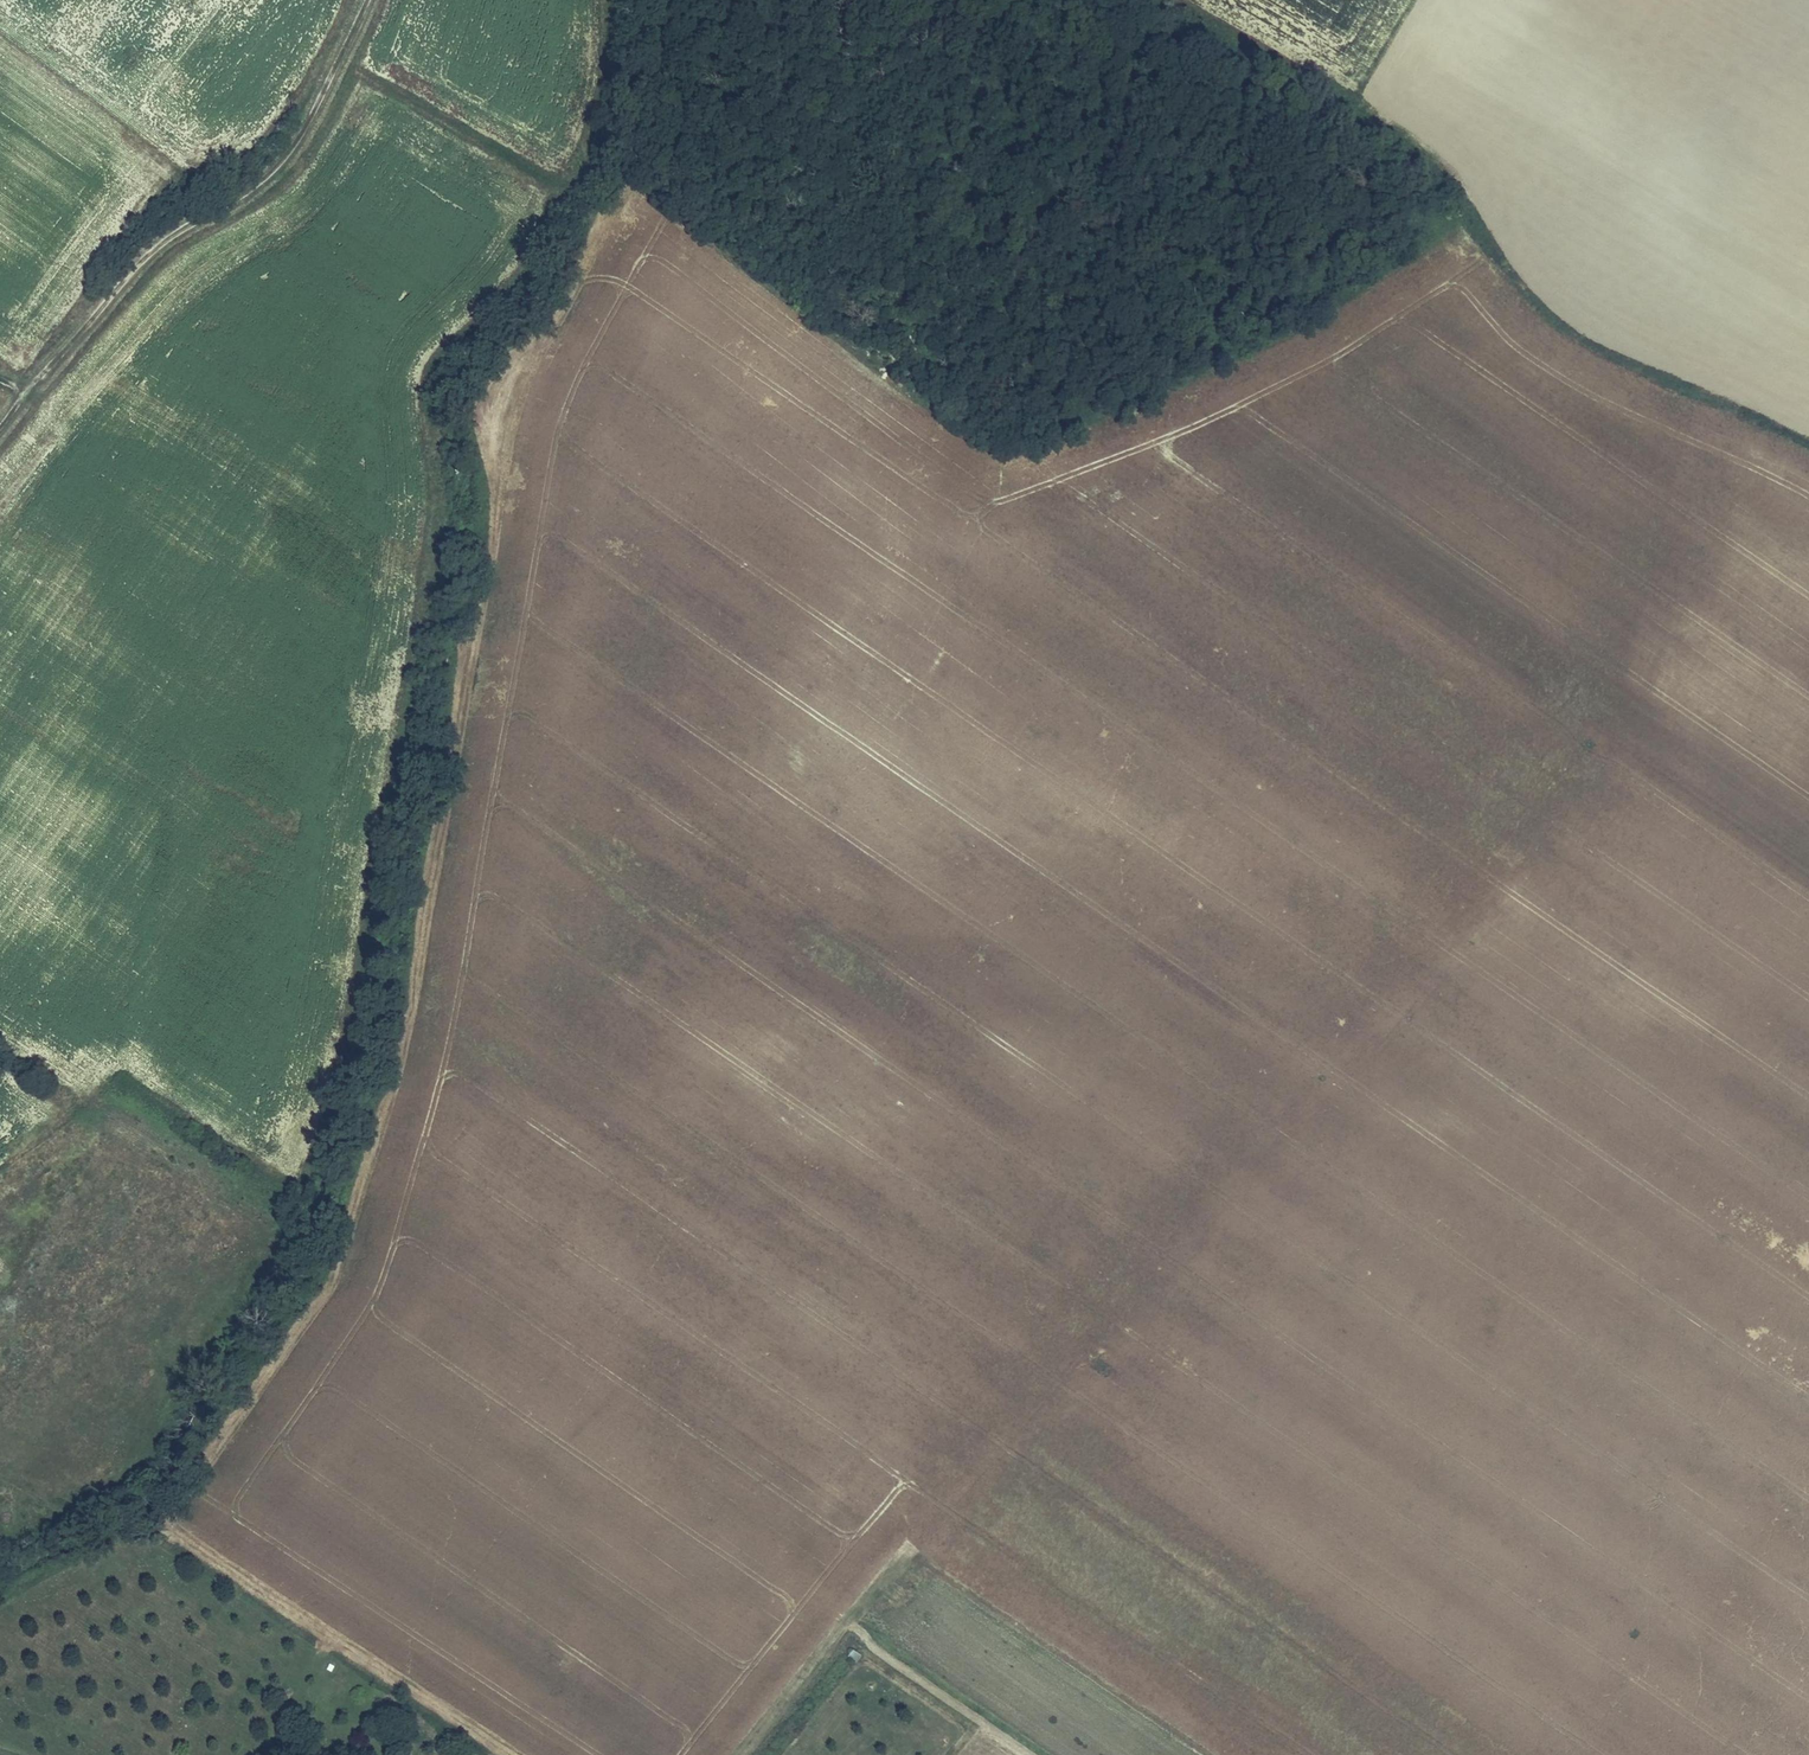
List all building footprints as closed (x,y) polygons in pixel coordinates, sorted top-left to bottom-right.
[(857,1662),(861,1654),(851,1649),(847,1657),(857,1662)]
